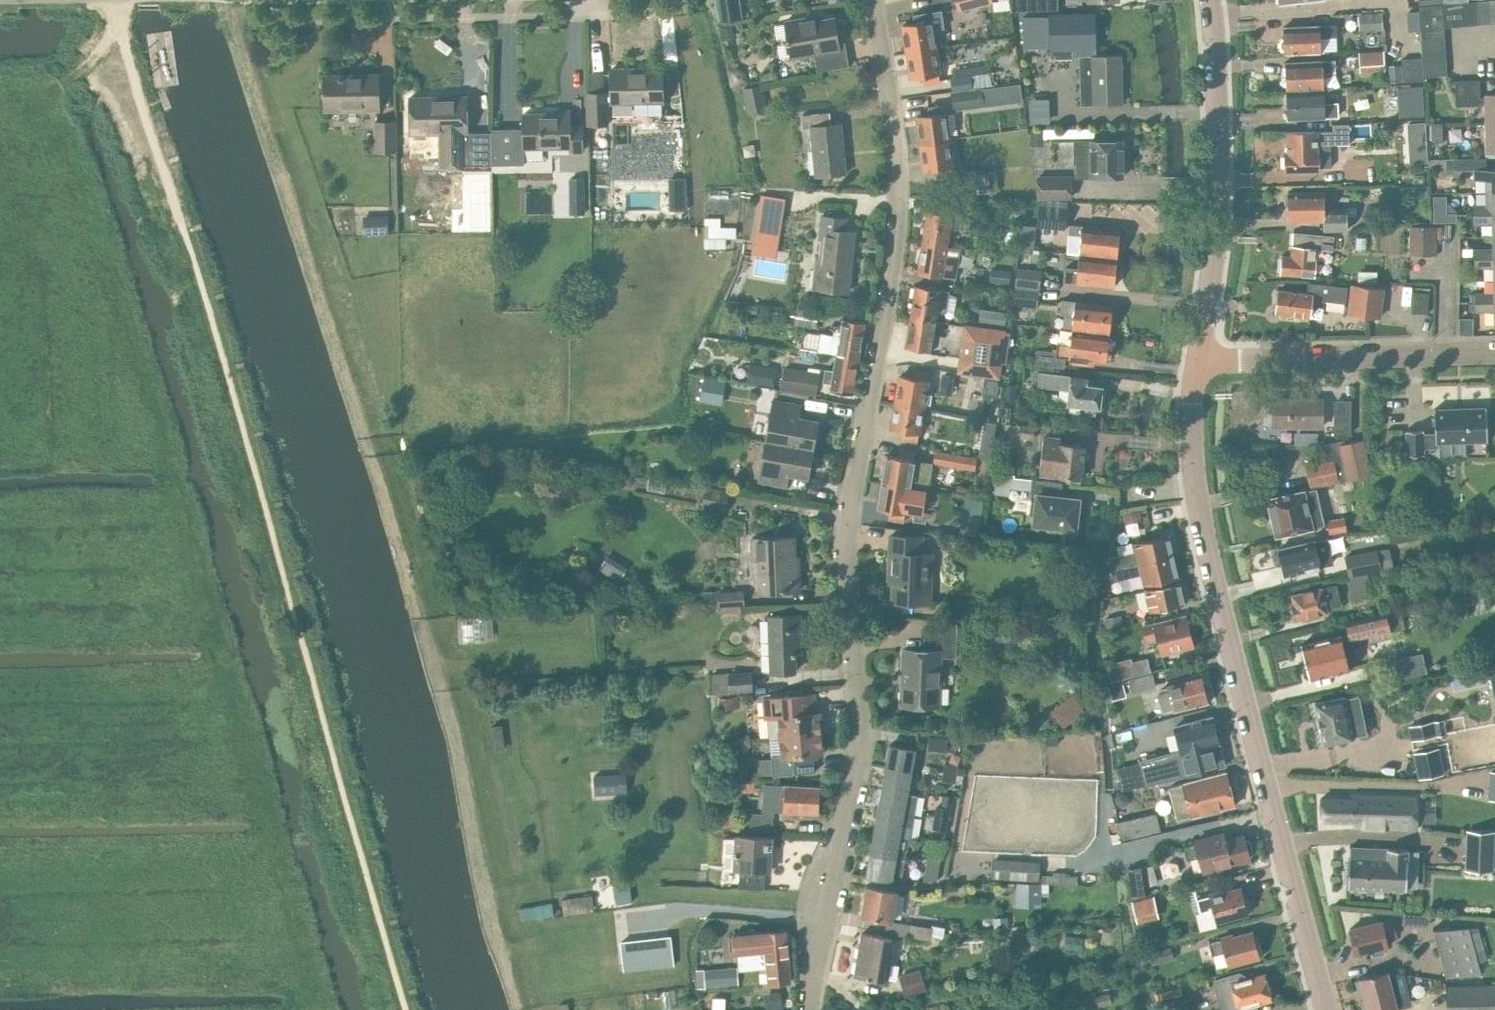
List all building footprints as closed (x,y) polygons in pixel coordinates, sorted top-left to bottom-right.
[(741,17),(739,0),(718,0),(721,20),(741,17)] [(957,2),(959,10),(988,3),(994,1),(994,0),(956,0),(957,2)] [(994,1),(995,11),(1011,9),(1010,0),(999,0),(999,1),(994,1)] [(1011,9),(1011,11),(1014,11),(1026,10),(1028,10),(1028,0),(1011,0),(1011,9)] [(1479,24),(1491,23),(1489,0),(1484,0),(1477,1),(1479,24)] [(1465,2),(1467,25),(1479,24),(1477,1),(1465,2)] [(1442,4),(1444,28),(1467,25),(1465,2),(1442,4)] [(1420,6),(1421,40),(1445,39),(1444,28),(1442,4),(1441,4),(1420,6)] [(915,23),(903,24),(908,51),(935,47),(932,29),(945,28),(942,10),(929,12),(925,13),(914,14),(915,23)] [(1382,12),(1358,13),(1360,31),(1383,30),(1382,12)] [(1049,17),(1023,17),(1024,48),(1050,48),(1050,49),(1072,49),(1072,56),(1073,56),(1080,56),(1096,56),(1096,48),(1095,13),(1049,15),(1049,17)] [(814,53),(818,71),(849,66),(845,42),(838,43),(834,18),(819,21),(818,16),(786,22),(792,58),(814,53)] [(1283,27),(1284,39),(1282,42),(1282,47),(1284,49),(1284,53),(1321,51),(1321,37),(1337,36),(1336,24),(1283,27)] [(732,25),(720,28),(722,40),(735,38),(732,25)] [(1421,40),(1422,53),(1446,51),(1445,39),(1421,40)] [(925,84),(941,82),(935,47),(908,51),(912,78),(923,76),(925,84)] [(1384,51),(1359,53),(1360,65),(1385,63),(1384,51)] [(1422,53),(1422,58),(1423,65),(1446,63),(1446,51),(1422,53)] [(1096,56),(1080,56),(1081,70),(1081,91),(1092,90),(1092,103),(1122,102),(1121,55),(1096,56)] [(1422,58),(1401,59),(1402,65),(1403,81),(1403,82),(1424,81),(1423,79),(1423,76),(1423,65),(1422,58)] [(1286,88),(1286,91),(1324,89),(1324,73),(1336,73),(1335,60),(1285,62),(1286,77),(1285,77),(1282,79),(1283,85),(1285,88),(1286,88)] [(1423,65),(1423,76),(1447,75),(1446,63),(1423,65)] [(1402,65),(1388,66),(1389,79),(1389,82),(1403,81),(1402,65)] [(590,93),(587,93),(588,124),(608,124),(607,104),(634,104),(634,114),(663,113),(663,112),(663,103),(663,102),(662,67),(610,68),(611,93),(607,93),(603,93),(590,93)] [(731,68),(728,69),(731,86),(732,87),(750,83),(750,79),(749,77),(748,74),(745,71),(742,68),(738,67),(734,67),(731,68)] [(786,67),(778,69),(779,77),(787,76),(786,67)] [(772,71),(760,73),(761,81),(773,79),(772,71)] [(955,77),(951,77),(951,79),(953,92),(952,92),(969,90),(973,89),(976,89),(975,87),(991,85),(990,79),(990,71),(971,74),(958,76),(955,77)] [(325,111),(380,110),(379,74),(325,75),(325,111)] [(1484,122),(1494,122),(1494,94),(1484,94),(1484,97),(1480,97),(1480,80),(1455,80),(1456,105),(1480,105),(1480,102),(1484,102),(1484,122)] [(748,114),(768,110),(762,84),(742,89),(748,114)] [(1423,86),(1398,87),(1399,116),(1424,115),(1423,86)] [(991,87),(982,88),(984,105),(993,104),(991,87)] [(954,109),(984,105),(982,88),(976,89),(952,92),(954,109)] [(1325,104),(1324,89),(1286,91),(1286,93),(1284,95),(1283,101),(1286,104),(1287,104),(1288,118),(1326,117),(1326,116),(1338,116),(1337,103),(1325,104)] [(451,97),(410,98),(410,133),(440,133),(440,167),(465,167),(465,165),(480,165),(492,164),(492,140),(492,131),(480,131),(468,132),(467,97),(451,97)] [(1049,98),(1029,99),(1030,123),(1050,123),(1049,98)] [(917,116),(921,143),(925,143),(951,139),(947,112),(946,112),(945,105),(929,107),(930,114),(917,116)] [(816,176),(846,173),(841,123),(831,124),(830,112),(803,115),(804,128),(811,127),(816,176)] [(524,128),(492,128),(492,131),(492,140),(492,164),(524,164),(524,147),(570,147),(570,151),(582,151),(582,125),(570,125),(569,113),(556,113),(523,114),(524,128)] [(376,150),(396,150),(395,122),(376,122),(376,150)] [(1425,122),(1407,123),(1409,163),(1411,163),(1428,162),(1427,148),(1426,142),(1425,125),(1425,122)] [(1432,141),(1443,140),(1443,122),(1432,123),(1432,141)] [(1484,122),(1485,151),(1494,150),(1494,122),(1484,122)] [(1320,170),(1320,167),(1331,168),(1331,144),(1350,144),(1349,124),(1333,124),(1333,131),(1288,132),(1288,153),(1285,155),(1286,168),(1288,171),(1320,170)] [(1094,128),(1043,129),(1043,137),(1094,137),(1094,128)] [(1043,129),(1030,129),(1031,146),(1044,146),(1043,137),(1043,129)] [(955,166),(951,139),(925,143),(921,143),(925,170),(937,169),(938,176),(954,174),(953,166),(955,166)] [(1123,141),(1074,141),(1074,177),(1102,177),(1102,179),(1111,179),(1111,176),(1124,176),(1123,141)] [(1485,191),(1494,191),(1494,169),(1486,169),(1486,157),(1446,158),(1430,159),(1430,168),(1446,167),(1446,171),(1473,170),(1473,180),(1485,180),(1485,191)] [(997,171),(963,175),(965,193),(999,190),(997,171)] [(686,177),(669,177),(669,186),(686,186),(686,177)] [(1037,177),(1037,198),(1070,197),(1070,177),(1037,177)] [(584,178),(569,178),(569,192),(584,192),(584,178)] [(489,185),(473,185),(475,229),(490,228),(489,185)] [(1288,192),(1288,195),(1285,198),(1285,203),(1288,206),(1288,220),(1323,220),(1324,230),(1349,230),(1348,209),(1325,209),(1325,191),(1288,192)] [(1473,205),(1474,214),(1494,213),(1494,191),(1485,191),(1485,205),(1473,205)] [(755,240),(754,244),(778,248),(779,244),(787,198),(762,195),(755,240)] [(1040,206),(1038,226),(1066,229),(1068,208),(1067,208),(1040,206)] [(1439,208),(1433,208),(1433,221),(1448,221),(1448,207),(1439,208)] [(925,229),(923,241),(948,245),(949,245),(952,228),(961,229),(963,215),(954,214),(950,214),(941,212),(928,210),(925,229)] [(1398,210),(1376,211),(1376,223),(1399,222),(1398,210)] [(1474,214),(1474,224),(1492,224),(1492,236),(1494,236),(1494,213),(1474,214)] [(388,215),(363,215),(363,234),(388,234),(388,215)] [(849,292),(855,233),(846,232),(848,219),(822,216),(820,239),(823,239),(821,257),(816,256),(813,288),(849,292)] [(721,218),(705,218),(705,249),(725,249),(725,248),(726,236),(734,236),(736,236),(736,234),(736,227),(721,227),(721,218)] [(1021,224),(1019,247),(1034,248),(1036,225),(1021,224)] [(1068,233),(1067,253),(1080,255),(1117,259),(1118,259),(1118,256),(1121,254),(1121,249),(1119,247),(1121,230),(1084,226),(1084,225),(1083,225),(1071,224),(1070,233),(1068,233)] [(1437,256),(1437,226),(1410,226),(1409,255),(1437,256)] [(1281,273),(1315,276),(1317,249),(1333,250),(1334,236),(1294,232),(1292,256),(1283,255),(1281,273)] [(1474,249),(1474,257),(1494,257),(1494,236),(1492,236),(1492,248),(1474,248),(1474,249)] [(957,278),(960,259),(961,247),(949,245),(948,245),(923,241),(918,273),(957,278)] [(1115,286),(1117,270),(1119,269),(1120,264),(1118,262),(1118,259),(1117,259),(1080,255),(1079,268),(1066,267),(1065,280),(1115,286)] [(1474,257),(1475,269),(1492,268),(1492,278),(1494,278),(1494,257),(1474,257)] [(1017,267),(1014,289),(1040,291),(1042,270),(1017,267)] [(990,281),(1009,283),(1011,270),(991,268),(990,281)] [(1475,301),(1494,301),(1494,279),(1493,279),(1493,292),(1475,293),(1475,301)] [(1277,312),(1311,316),(1313,301),(1319,301),(1319,298),(1347,302),(1349,286),(1309,281),(1308,293),(1279,290),(1277,312)] [(1380,317),(1383,287),(1352,284),(1348,314),(1380,317)] [(917,285),(911,317),(936,320),(937,320),(939,311),(947,312),(954,313),(955,307),(957,296),(950,293),(950,291),(942,290),(925,287),(917,285)] [(1014,291),(1013,305),(1038,308),(1040,291),(1014,289),(1014,291)] [(1412,312),(1428,313),(1430,292),(1413,291),(1412,312)] [(1074,314),(1072,330),(1110,334),(1110,331),(1113,329),(1113,325),(1111,322),(1113,306),(1063,300),(1061,313),(1074,314)] [(1493,322),(1494,322),(1494,301),(1475,301),(1476,312),(1493,312),(1493,322)] [(820,310),(798,307),(797,316),(796,325),(817,328),(820,310)] [(981,309),(979,323),(1006,327),(1008,313),(981,309)] [(947,335),(935,334),(937,320),(936,320),(911,317),(906,347),(961,356),(959,371),(1000,377),(1006,329),(965,323),(964,325),(949,323),(947,335)] [(1473,334),(1473,318),(1459,318),(1459,334),(1473,334)] [(818,350),(817,351),(837,354),(859,358),(865,323),(843,319),(842,326),(835,325),(833,334),(821,332),(820,333),(818,350)] [(1058,342),(1057,351),(1037,349),(1035,364),(1063,367),(1065,357),(1107,362),(1109,346),(1111,344),(1112,339),(1110,337),(1110,334),(1072,330),(1071,344),(1058,342)] [(852,394),(859,358),(837,354),(834,371),(826,369),(823,381),(832,383),(830,390),(852,394)] [(750,362),(746,381),(774,386),(777,367),(750,362)] [(820,372),(784,367),(781,389),(816,395),(820,372)] [(900,375),(895,402),(926,408),(931,380),(929,380),(930,372),(931,369),(914,367),(914,369),(913,377),(900,375)] [(1101,408),(1102,398),(1104,398),(1106,388),(1103,388),(1103,386),(1088,384),(1088,379),(1040,373),(1038,386),(1069,390),(1067,404),(1101,408)] [(951,394),(955,376),(944,374),(940,392),(951,394)] [(704,377),(702,389),(724,393),(726,380),(704,377)] [(1000,380),(984,378),(982,394),(997,397),(1000,380)] [(1015,400),(1017,384),(1003,383),(1001,399),(1015,400)] [(1321,426),(1322,399),(1273,399),(1273,426),(1321,426)] [(774,401),(767,441),(813,449),(818,421),(799,417),(801,406),(774,401)] [(918,442),(918,440),(920,432),(922,432),(926,408),(895,402),(891,429),(904,431),(902,439),(918,442)] [(1423,429),(1406,430),(1406,431),(1407,453),(1407,455),(1424,454),(1424,453),(1424,447),(1437,446),(1437,442),(1487,440),(1487,441),(1488,441),(1487,406),(1485,406),(1485,407),(1435,409),(1435,408),(1434,408),(1435,433),(1423,434),(1423,430),(1423,429)] [(1019,434),(1020,425),(1005,423),(1004,433),(1019,434)] [(1350,423),(1330,423),(1330,432),(1350,432),(1350,423)] [(1033,439),(1035,425),(1021,424),(1019,437),(1033,439)] [(1044,435),(1040,476),(1056,478),(1056,476),(1060,476),(1077,478),(1077,484),(1081,484),(1085,446),(1061,444),(1061,437),(1044,435)] [(1318,445),(1321,460),(1305,464),(1311,488),(1339,482),(1339,480),(1346,478),(1347,480),(1372,475),(1364,440),(1345,444),(1344,439),(1318,445)] [(808,477),(813,449),(767,441),(760,481),(787,486),(789,474),(808,477)] [(980,444),(978,456),(991,458),(993,446),(980,444)] [(887,455),(882,482),(912,487),(912,486),(929,488),(933,462),(916,460),(915,459),(916,451),(917,450),(901,448),(901,449),(899,457),(887,455)] [(936,450),(934,463),(976,471),(978,458),(978,457),(964,455),(942,451),(936,450)] [(622,471),(620,482),(633,484),(635,473),(622,471)] [(707,471),(705,480),(719,482),(720,474),(707,471)] [(993,473),(992,485),(1011,487),(1013,487),(1014,477),(1014,475),(1015,475),(994,472),(993,473)] [(1031,502),(1030,513),(1033,516),(1033,525),(1078,530),(1079,525),(1082,522),(1083,513),(1080,511),(1081,496),(1065,494),(1062,490),(1063,483),(1063,482),(1033,479),(1031,489),(1031,495),(1035,495),(1034,501),(1031,502)] [(882,482),(878,509),(890,511),(889,519),(905,522),(906,514),(908,514),(908,511),(922,513),(926,489),(912,487),(882,482)] [(726,510),(730,491),(706,486),(702,506),(726,510)] [(1306,491),(1306,490),(1268,499),(1276,536),(1304,530),(1305,536),(1315,534),(1314,529),(1315,528),(1314,528),(1325,525),(1317,488),(1306,491)] [(960,524),(959,533),(979,536),(982,510),(984,501),(964,498),(960,524)] [(1140,509),(1122,513),(1125,524),(1126,524),(1138,521),(1142,520),(1140,513),(1140,509)] [(1346,517),(1327,520),(1330,534),(1348,531),(1346,521),(1346,517)] [(984,528),(984,533),(997,534),(997,529),(994,525),(988,524),(984,528)] [(1111,557),(1109,557),(1111,562),(1112,570),(1174,556),(1170,535),(1135,543),(1136,551),(1111,557)] [(889,569),(888,583),(894,584),(893,602),(925,603),(929,603),(929,600),(931,557),(932,554),(925,553),(922,553),(922,538),(890,536),(890,552),(889,569)] [(1280,551),(1275,552),(1277,565),(1282,564),(1285,576),(1322,567),(1330,565),(1330,564),(1334,563),(1328,537),(1315,540),(1280,548),(1280,551)] [(760,592),(800,590),(799,570),(795,571),(794,538),(753,540),(754,561),(759,560),(760,592)] [(1377,549),(1345,556),(1349,576),(1382,570),(1382,569),(1378,550),(1377,549)] [(607,555),(598,569),(618,582),(627,568),(607,555)] [(1112,570),(1111,570),(1114,581),(1134,576),(1141,574),(1144,586),(1179,577),(1174,556),(1112,570)] [(1379,572),(1368,574),(1372,593),(1378,591),(1386,589),(1383,571),(1379,572)] [(1368,574),(1347,578),(1351,599),(1372,595),(1372,593),(1368,574)] [(1150,611),(1184,604),(1182,596),(1183,594),(1182,587),(1179,585),(1179,582),(1145,589),(1150,611)] [(1294,602),(1292,605),(1295,617),(1298,619),(1329,613),(1328,608),(1342,605),(1337,584),(1293,594),(1294,602)] [(744,589),(718,590),(719,603),(719,605),(721,605),(740,605),(744,604),(744,589)] [(718,590),(703,591),(703,604),(719,603),(718,590)] [(1348,633),(1301,644),(1306,663),(1305,664),(1303,668),(1305,675),(1309,677),(1310,677),(1310,680),(1351,670),(1344,642),(1350,640),(1350,641),(1392,631),(1388,612),(1345,622),(1348,633)] [(771,617),(771,614),(767,614),(768,620),(770,673),(797,672),(796,653),(802,652),(801,615),(771,617)] [(1121,615),(1104,619),(1106,627),(1123,623),(1121,615)] [(1195,644),(1194,640),(1197,637),(1195,630),(1191,629),(1188,617),(1165,623),(1165,621),(1143,626),(1146,641),(1157,638),(1161,653),(1195,644)] [(956,657),(957,639),(925,637),(924,651),(902,650),(900,704),(937,706),(939,656),(956,657)] [(1131,657),(1106,664),(1111,681),(1135,675),(1142,673),(1151,671),(1148,660),(1147,657),(1132,661),(1131,657)] [(714,675),(715,691),(753,690),(752,673),(714,675)] [(1153,673),(1131,678),(1135,692),(1157,686),(1153,673)] [(1159,690),(1158,695),(1162,713),(1173,710),(1174,711),(1209,702),(1208,699),(1211,698),(1208,689),(1206,690),(1201,673),(1166,682),(1168,688),(1159,690)] [(1123,683),(1109,686),(1112,697),(1125,694),(1123,683)] [(810,695),(768,698),(770,718),(771,736),(821,733),(820,712),(817,712),(815,694),(810,695)] [(1051,711),(1065,728),(1086,712),(1073,694),(1051,711)] [(1345,696),(1315,702),(1319,718),(1321,728),(1324,744),(1355,738),(1354,737),(1350,715),(1346,697),(1345,696)] [(739,697),(718,698),(719,706),(719,709),(740,708),(739,705),(739,697)] [(1148,785),(1225,765),(1218,741),(1221,736),(1220,730),(1214,727),(1211,717),(1175,726),(1182,751),(1177,753),(1118,768),(1123,790),(1148,785)] [(1411,740),(1437,735),(1434,720),(1408,726),(1411,740)] [(823,753),(821,733),(771,736),(774,775),(816,772),(816,770),(815,770),(813,754),(823,753)] [(929,735),(928,750),(946,753),(948,737),(929,735)] [(727,747),(729,762),(742,762),(747,761),(744,745),(727,747)] [(891,745),(887,767),(912,771),(913,771),(917,749),(891,745)] [(1413,752),(1418,779),(1445,773),(1440,748),(1413,752)] [(945,763),(942,780),(955,783),(958,766),(945,763)] [(887,767),(883,788),(908,793),(909,793),(913,771),(912,771),(887,767)] [(743,782),(742,772),(727,774),(728,784),(743,782)] [(594,775),(595,795),(627,793),(626,773),(594,775)] [(1228,773),(1183,784),(1169,788),(1177,820),(1188,818),(1236,805),(1228,773)] [(819,813),(820,787),(765,785),(764,814),(752,814),(751,830),(773,831),(774,811),(819,813)] [(883,788),(879,810),(904,814),(905,814),(914,816),(914,814),(918,794),(909,793),(908,793),(883,788)] [(1118,794),(1115,798),(1116,804),(1121,807),(1125,805),(1129,800),(1128,796),(1122,792),(1118,794)] [(1353,799),(1322,798),(1321,820),(1353,821),(1353,827),(1417,828),(1418,796),(1353,794),(1353,799)] [(943,795),(942,802),(943,802),(952,803),(954,804),(955,795),(951,795),(943,795)] [(936,806),(935,815),(936,815),(949,817),(951,809),(943,807),(936,806)] [(875,831),(875,832),(900,837),(901,837),(910,839),(910,837),(914,816),(905,814),(904,814),(879,810),(875,831)] [(1157,812),(1117,821),(1122,840),(1161,832),(1157,812)] [(933,829),(946,831),(947,832),(949,817),(936,815),(935,815),(933,829)] [(1466,852),(1465,869),(1492,870),(1493,851),(1494,832),(1467,831),(1466,850),(1466,852)] [(875,832),(871,853),(897,858),(905,860),(906,860),(910,839),(901,837),(900,837),(875,832)] [(1249,841),(1245,840),(1244,835),(1225,840),(1224,833),(1195,840),(1196,842),(1184,845),(1187,859),(1199,856),(1203,870),(1250,858),(1249,854),(1252,851),(1249,841)] [(770,871),(771,853),(768,853),(769,837),(737,835),(735,869),(741,869),(740,887),(764,888),(766,871),(770,871)] [(1348,887),(1406,889),(1408,849),(1388,848),(1388,849),(1349,847),(1348,887)] [(924,881),(938,880),(942,852),(929,850),(924,881)] [(871,853),(868,876),(901,881),(902,881),(906,860),(905,860),(897,858),(871,853)] [(992,859),(991,878),(1008,879),(1039,881),(1041,861),(1009,860),(992,859)] [(1150,893),(1146,866),(1128,868),(1132,895),(1150,893)] [(1041,883),(1017,883),(1016,907),(1041,907),(1042,896),(1049,896),(1050,887),(1050,883),(1041,883)] [(629,884),(613,886),(616,904),(632,901),(629,884)] [(862,915),(894,921),(899,892),(867,886),(862,915)] [(1249,914),(1248,910),(1251,909),(1248,898),(1245,899),(1241,887),(1222,892),(1221,889),(1208,892),(1209,895),(1197,899),(1201,912),(1213,908),(1217,922),(1249,914)] [(592,894),(562,899),(564,915),(595,911),(592,894)] [(1137,923),(1159,917),(1154,896),(1133,901),(1137,923)] [(995,929),(1001,928),(1009,927),(1008,917),(993,918),(995,929)] [(1104,921),(1102,925),(1103,929),(1106,931),(1111,931),(1113,927),(1112,923),(1109,920),(1104,921)] [(1383,920),(1350,928),(1356,954),(1371,951),(1373,957),(1386,953),(1384,947),(1388,947),(1386,938),(1397,936),(1393,922),(1389,923),(1384,924),(1383,920)] [(894,921),(892,933),(910,936),(925,938),(930,939),(931,935),(932,927),(925,926),(912,924),(894,921)] [(932,927),(931,935),(943,937),(944,927),(933,925),(932,927)] [(1469,927),(1433,929),(1447,976),(1482,974),(1482,972),(1478,961),(1487,959),(1484,950),(1484,947),(1478,926),(1469,927)] [(787,929),(732,935),(732,937),(733,951),(734,954),(739,953),(765,951),(765,950),(788,948),(787,929)] [(1261,957),(1260,954),(1263,953),(1260,942),(1257,942),(1253,931),(1234,936),(1233,933),(1220,936),(1221,940),(1209,943),(1213,955),(1225,952),(1228,966),(1261,957)] [(889,962),(893,938),(862,933),(855,976),(887,982),(890,962),(889,962)] [(670,937),(622,942),(625,970),(673,964),(670,940),(670,937)] [(1149,952),(1152,965),(1175,959),(1172,946),(1149,952)] [(769,983),(792,981),(788,948),(765,950),(765,951),(739,953),(741,969),(768,967),(769,983)] [(1046,952),(1035,953),(1036,963),(1046,962),(1046,952)] [(738,966),(704,968),(696,969),(697,987),(739,984),(738,966)] [(900,975),(899,976),(906,996),(928,988),(925,981),(921,968),(900,975)] [(1256,1004),(1271,1000),(1270,996),(1272,993),(1270,987),(1267,985),(1264,974),(1247,978),(1246,975),(1240,971),(1213,979),(1221,1009),(1257,1009),(1256,1004)] [(1359,978),(1367,1009),(1392,1009),(1405,1007),(1401,992),(1405,991),(1409,990),(1404,973),(1400,973),(1389,972),(1389,971),(1359,978)] [(1446,985),(1447,1009),(1494,1009),(1494,984),(1446,985)] [(1158,993),(1161,1006),(1184,1000),(1181,987),(1158,993)] [(769,993),(771,1009),(787,1007),(785,991),(769,993)] [(1109,992),(1096,996),(1099,1007),(1112,1004),(1109,992)]
